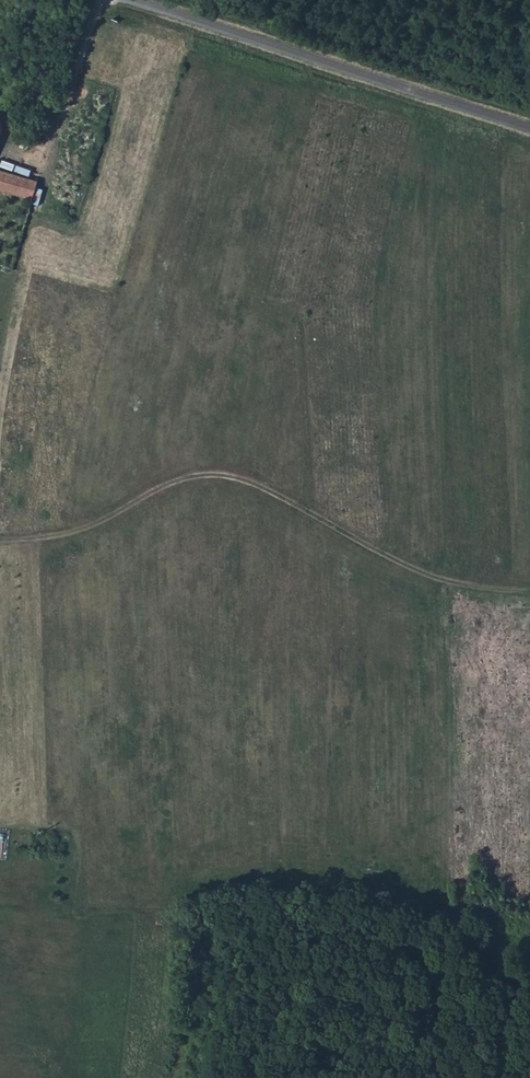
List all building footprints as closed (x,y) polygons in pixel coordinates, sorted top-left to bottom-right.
[(79,93),(92,98),(97,84),(83,80),(79,93)] [(38,182),(5,172),(0,171),(0,192),(32,201),(38,182)]
